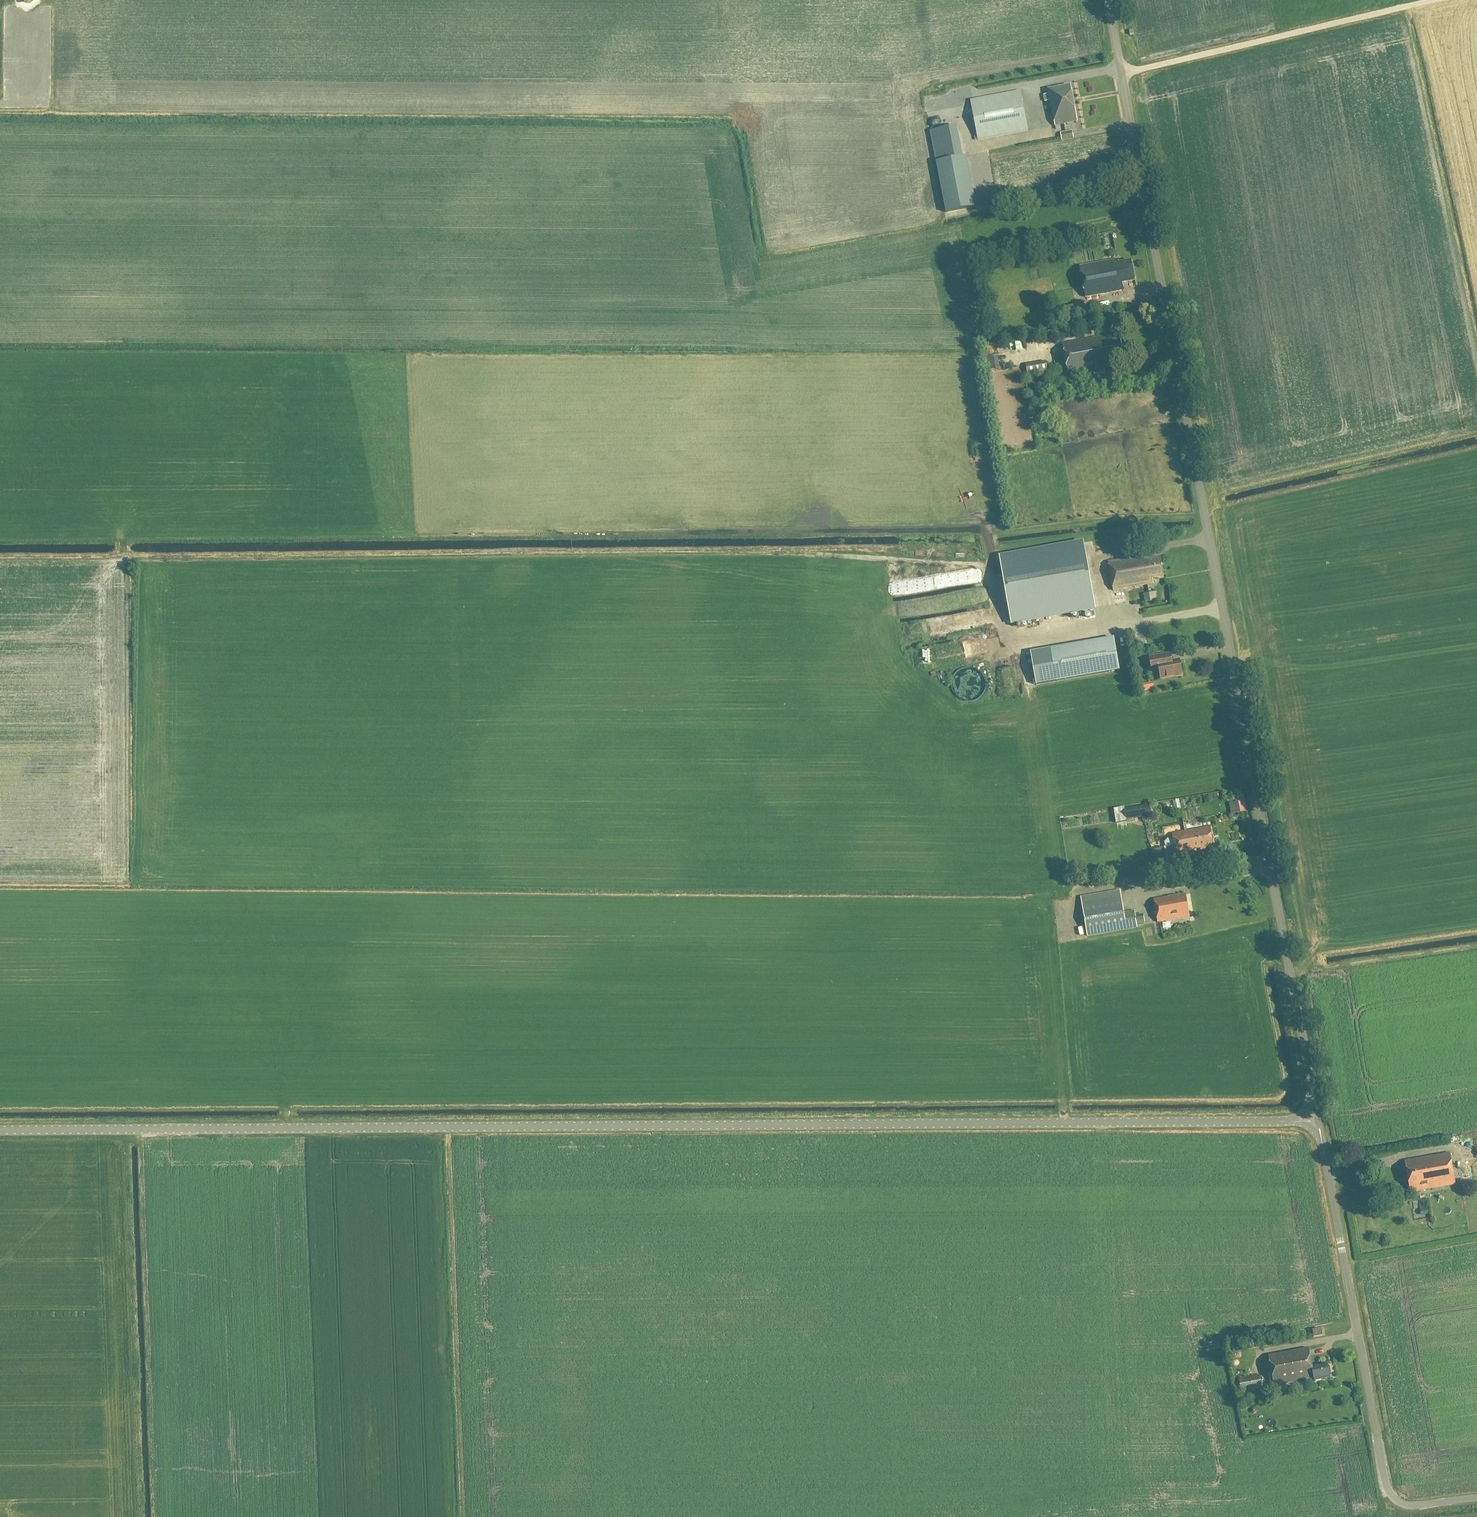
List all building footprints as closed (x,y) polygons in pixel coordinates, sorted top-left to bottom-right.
[(1070,85),(1048,90),(1055,126),(1077,122),(1070,85)] [(978,140),(1027,131),(1020,91),(971,101),(978,140)] [(946,213),(976,207),(966,157),(963,158),(957,126),(930,131),(937,163),(946,213)] [(1062,141),(1074,139),(1072,131),(1060,133),(1062,141)] [(1079,267),(1085,298),(1124,291),(1122,283),(1135,281),(1131,261),(1119,263),(1118,259),(1079,267)] [(1113,340),(1112,335),(1062,344),(1068,376),(1104,369),(1103,366),(1111,364),(1110,361),(1122,359),(1119,339),(1113,340)] [(1008,356),(1009,364),(1017,363),(1017,355),(1008,356)] [(1000,558),(1012,623),(1094,609),(1082,543),(1000,558)] [(899,588),(899,592),(951,585),(950,574),(908,579),(908,586),(899,588)] [(938,633),(936,617),(929,618),(931,634),(938,633)] [(1113,638),(1050,649),(1056,682),(1119,671),(1113,638)] [(1161,679),(1182,675),(1179,661),(1172,662),(1170,654),(1150,658),(1152,672),(1159,670),(1161,679)] [(1020,662),(1018,676),(1028,677),(1030,663),(1020,662)] [(932,672),(927,675),(931,684),(937,681),(932,672)] [(1246,802),(1245,788),(1237,789),(1238,802),(1246,802)] [(1126,819),(1141,816),(1152,814),(1150,805),(1140,807),(1125,809),(1124,807),(1114,809),(1116,823),(1126,821),(1126,819)] [(1185,832),(1189,854),(1194,853),(1194,850),(1200,849),(1200,851),(1213,849),(1209,827),(1185,832)] [(1167,853),(1176,852),(1177,856),(1189,854),(1185,832),(1172,834),(1173,838),(1168,839),(1164,842),(1165,849),(1153,851),(1156,871),(1170,869),(1167,853)] [(1135,911),(1124,913),(1120,891),(1081,898),(1087,937),(1137,928),(1137,926),(1144,925),(1143,923),(1145,922),(1143,914),(1136,916),(1135,911)] [(1189,917),(1185,894),(1154,900),(1158,923),(1189,917)] [(1450,1154),(1405,1162),(1410,1193),(1456,1185),(1450,1154)] [(1309,1349),(1268,1356),(1274,1387),(1314,1379),(1314,1381),(1315,1380),(1315,1382),(1322,1381),(1321,1379),(1330,1378),(1329,1376),(1331,1376),(1330,1371),(1328,1371),(1327,1365),(1312,1367),(1309,1349)] [(1260,1376),(1239,1380),(1242,1393),(1263,1389),(1260,1376)]
